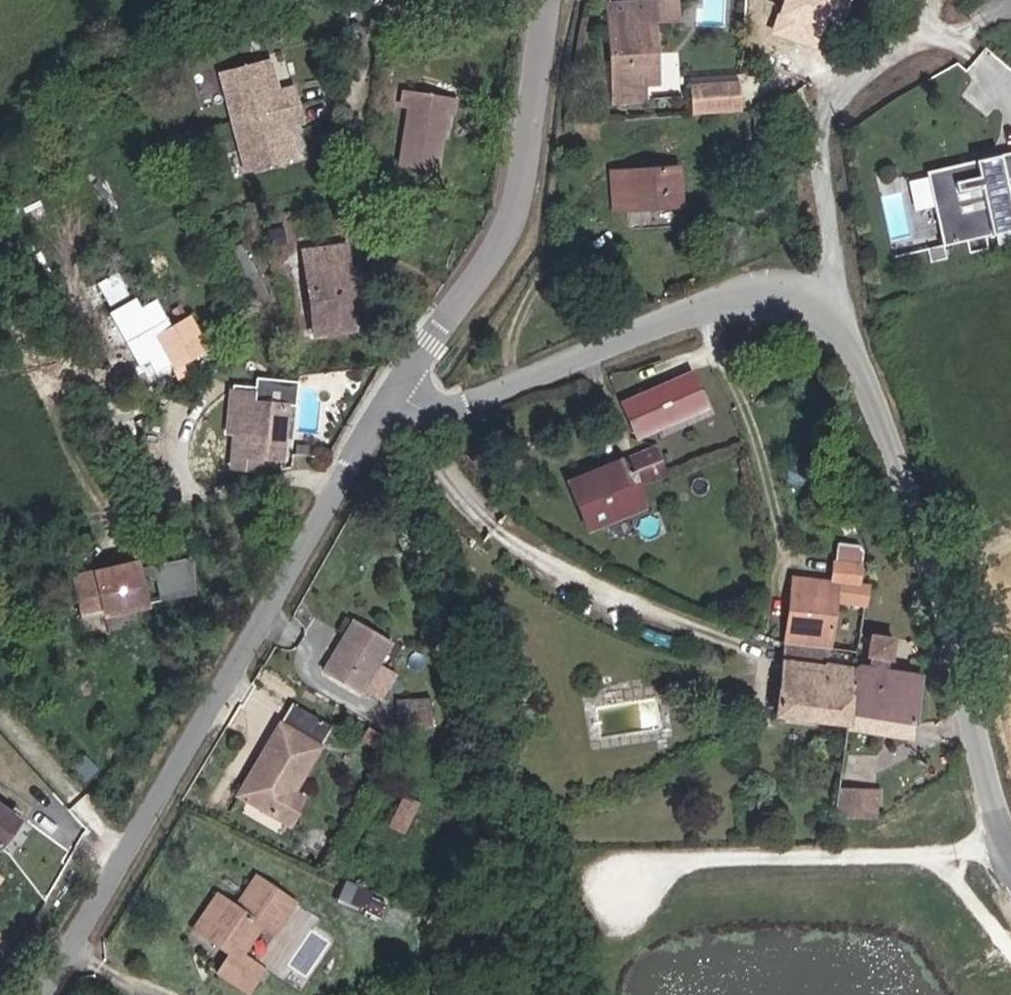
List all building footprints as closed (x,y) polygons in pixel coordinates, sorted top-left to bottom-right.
[(661,79),(655,18),(648,18),(646,0),(633,0),(604,3),(611,66),(613,97),(645,93),(644,81),(661,79)] [(673,17),(672,0),(646,0),(648,18),(655,18),(673,17)] [(211,70),(241,172),(285,159),(276,127),(294,123),(284,86),(263,91),(255,57),(211,70)] [(749,104),(746,71),(696,75),(699,108),(749,104)] [(385,99),(400,102),(403,78),(393,77),(388,79),(385,99)] [(440,104),(437,104),(439,81),(403,78),(400,102),(392,154),(434,159),(440,104)] [(440,104),(450,105),(453,83),(439,81),(437,104),(440,104)] [(973,181),(1010,171),(1010,143),(917,168),(937,242),(1010,222),(1010,195),(979,204),(973,181)] [(604,209),(674,202),(669,159),(601,166),(604,209)] [(916,235),(910,207),(893,210),(899,238),(916,235)] [(940,254),(937,242),(919,246),(922,258),(940,254)] [(312,339),(358,335),(349,254),(303,259),(312,339)] [(138,317),(163,366),(206,346),(182,297),(138,317)] [(629,422),(703,392),(691,365),(616,394),(629,422)] [(261,459),(274,461),(282,405),(254,400),(255,388),(227,383),(221,426),(230,428),(225,462),(259,468),(261,459)] [(654,483),(683,467),(668,440),(640,454),(654,483)] [(600,527),(662,498),(654,483),(640,454),(579,484),(600,527)] [(180,571),(184,569),(179,556),(183,554),(178,540),(141,551),(152,585),(163,581),(161,578),(180,571)] [(834,569),(850,571),(851,563),(840,561),(824,559),(822,582),(831,583),(834,569)] [(93,601),(136,590),(128,561),(102,569),(99,560),(65,570),(73,594),(89,589),(93,601)] [(831,583),(847,585),(850,571),(834,569),(831,583)] [(161,578),(163,581),(182,575),(180,571),(161,578)] [(804,644),(826,648),(833,604),(855,606),(858,586),(847,585),(831,583),(822,582),(793,577),(786,637),(804,644)] [(78,605),(93,601),(89,589),(73,594),(78,605)] [(317,669),(349,689),(380,638),(346,618),(317,669)] [(774,715),(835,725),(846,652),(826,648),(804,644),(786,637),(774,715)] [(839,733),(900,744),(911,686),(887,682),(878,682),(876,658),(846,652),(835,725),(834,732),(839,733)] [(389,727),(427,723),(426,694),(387,697),(389,727)] [(228,791),(269,813),(319,727),(279,703),(228,791)] [(837,815),(850,817),(857,784),(841,781),(837,815)] [(865,820),(871,818),(878,788),(857,784),(850,817),(865,820)] [(412,831),(420,800),(403,795),(395,827),(412,831)] [(18,816),(0,803),(0,841),(18,816)] [(338,900),(365,909),(372,888),(346,879),(338,900)] [(234,925),(248,934),(267,902),(232,881),(213,913),(194,901),(176,932),(203,949),(190,971),(224,991),(240,963),(233,959),(219,951),(234,925)] [(383,917),(390,899),(373,893),(367,910),(383,917)] [(219,951),(233,959),(248,934),(234,925),(219,951)]
